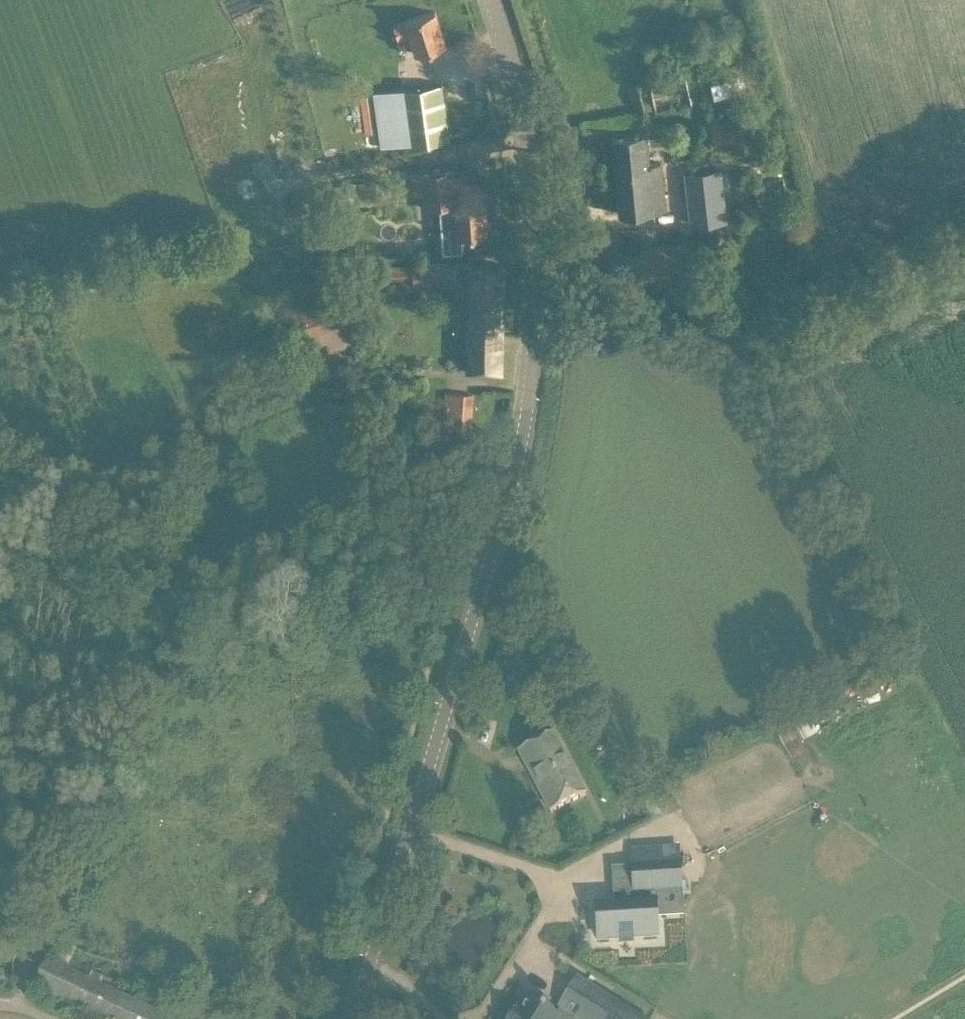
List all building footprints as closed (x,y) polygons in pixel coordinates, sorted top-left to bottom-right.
[(435,11),(416,17),(406,20),(394,24),(398,38),(410,34),(416,53),(445,44),(435,11)] [(687,73),(640,83),(646,114),(694,104),(687,73)] [(380,145),(450,136),(443,81),(373,90),(380,145)] [(709,116),(712,147),(753,143),(750,111),(740,112),(741,120),(719,122),(719,115),(709,116)] [(646,131),(632,132),(612,134),(619,213),(665,208),(661,161),(649,162),(646,131)] [(422,176),(412,177),(414,186),(423,184),(426,207),(439,205),(440,219),(442,252),(462,250),(461,235),(466,234),(486,233),(484,201),(458,203),(453,169),(433,172),(422,173),(422,176)] [(719,170),(686,173),(693,221),(724,217),(719,170)] [(688,240),(644,249),(624,253),(632,289),(695,276),(688,240)] [(414,278),(414,286),(457,284),(456,262),(387,265),(388,279),(414,278)] [(468,371),(480,371),(500,372),(502,265),(470,264),(468,371)] [(468,433),(471,393),(447,392),(444,432),(468,433)] [(585,795),(562,752),(553,734),(518,753),(550,814),(585,795)] [(622,891),(670,886),(666,855),(619,861),(622,891)] [(590,941),(649,934),(645,896),(586,903),(590,941)] [(47,958),(31,990),(92,1018),(175,1018),(68,967),(76,950),(63,944),(55,961),(47,958)] [(558,1009),(573,1018),(640,1018),(577,979),(558,1009)] [(528,1002),(518,1018),(514,1015),(511,1018),(554,1018),(528,1002)]
